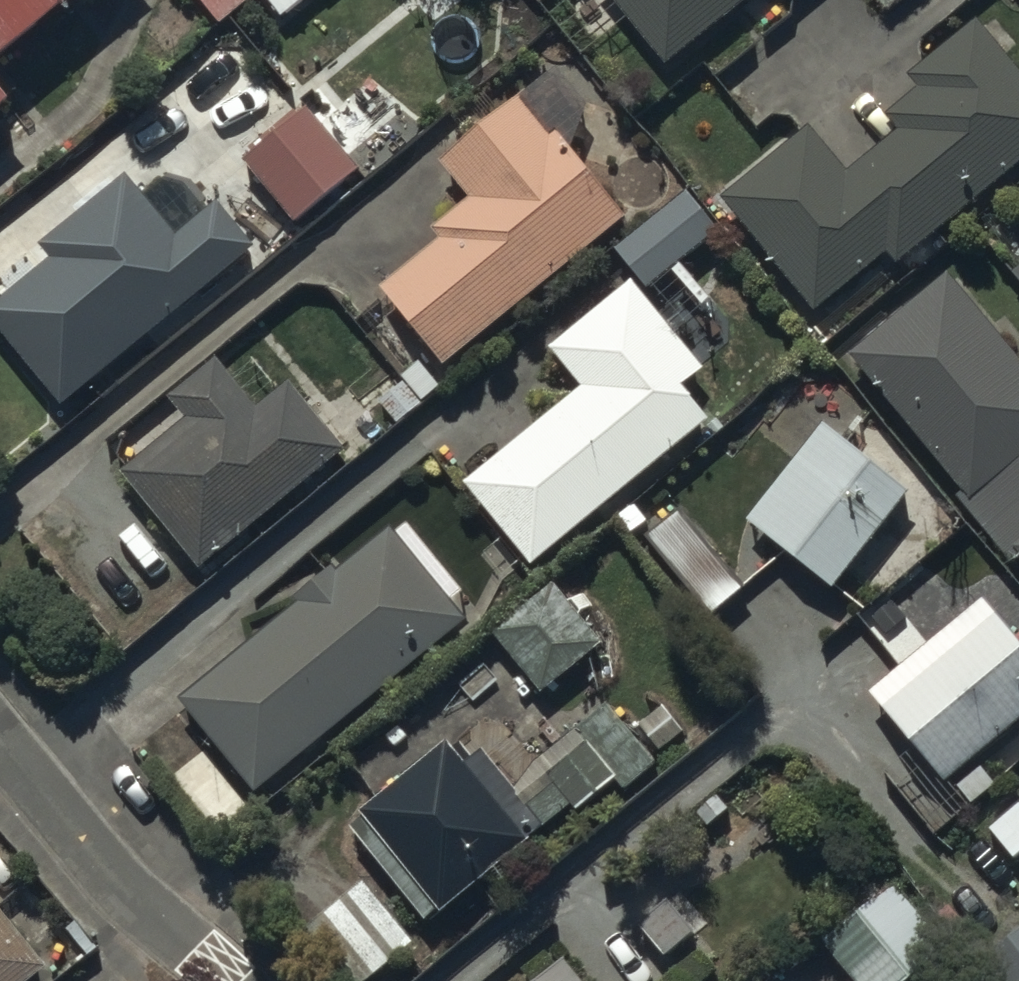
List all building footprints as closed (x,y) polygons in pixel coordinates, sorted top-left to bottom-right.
[(90,0),(0,0),(0,76),(90,0)] [(225,33),(266,0),(198,0),(225,33)] [(670,76),(763,0),(607,0),(670,76)] [(793,9),(804,0),(785,0),(793,9)] [(1018,176),(1018,80),(975,29),(911,84),(922,97),(887,128),(899,142),(851,183),(812,139),(726,213),(822,324),(889,267),(899,279),(1018,176)] [(18,113),(0,91),(0,128),(18,113)] [(447,379),(629,228),(558,143),(552,148),(521,110),(443,174),(473,210),(434,242),(441,250),(381,300),(447,379)] [(308,118),(246,172),(300,234),(361,180),(308,118)] [(255,258),(219,215),(180,247),(130,187),(43,260),(54,272),(0,317),(0,340),(64,417),(255,258)] [(689,200),(618,259),(653,300),(723,240),(689,200)] [(853,367),(971,506),(963,513),(1017,577),(1018,576),(1018,367),(949,285),(853,367)] [(707,379),(632,291),(552,359),(584,397),(466,497),(537,581),(713,432),(685,399),(707,379)] [(187,432),(123,485),(203,581),(347,462),(292,396),(261,421),(220,371),(170,412),(187,432)] [(822,435),(748,529),(838,600),(912,506),(822,435)] [(685,512),(646,541),(708,623),(746,594),(685,512)] [(297,614),(180,712),(258,804),(466,628),(393,541),(342,585),(334,576),(294,610),(297,614)] [(552,591),(491,641),(542,704),(604,654),(552,591)] [(901,611),(870,635),(901,674),(931,650),(901,611)] [(873,704),(916,756),(883,783),(931,841),(966,813),(949,792),(1018,734),(1018,653),(985,612),(873,704)] [(455,758),(350,841),(425,934),(442,921),(445,926),(578,820),(582,825),(618,796),(623,803),(657,776),(611,717),(513,795),(487,762),(469,776),(455,758)] [(828,953),(826,955),(846,980),(929,980),(953,962),(900,895),(896,899),(884,883),(815,937),(828,953)] [(365,893),(298,951),(324,980),(383,980),(416,953),(365,893)] [(50,979),(0,919),(0,980),(47,980),(50,979)] [(980,976),(984,980),(1018,980),(1018,943),(980,976)] [(563,963),(542,980),(578,980),(563,963)]
